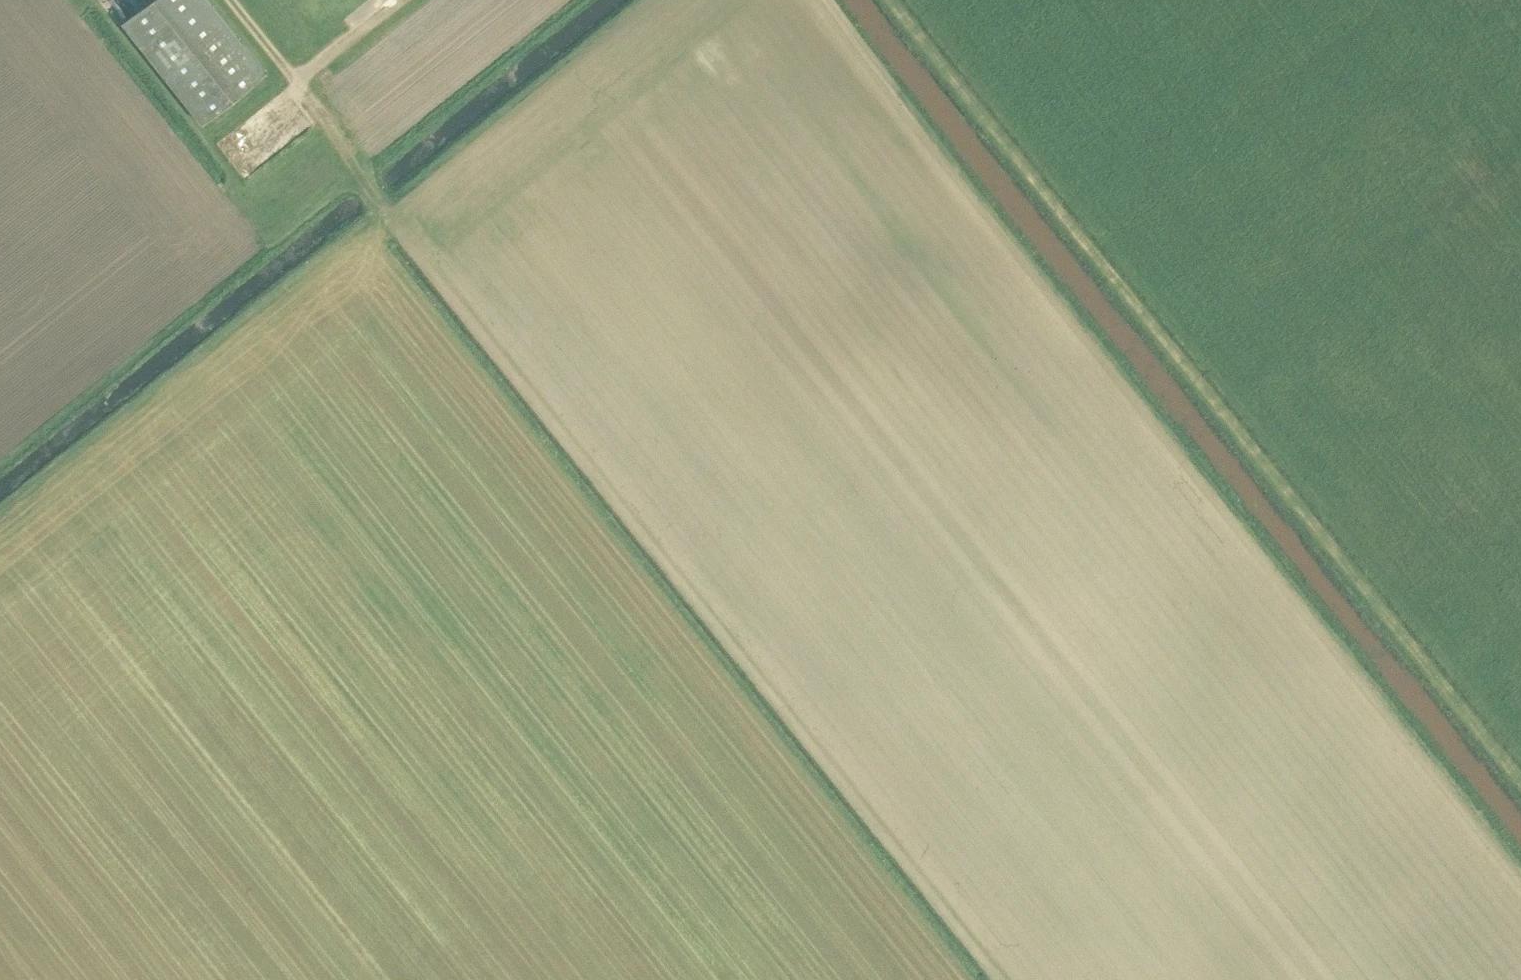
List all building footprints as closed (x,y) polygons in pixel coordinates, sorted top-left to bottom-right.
[(123,23),(203,125),(269,73),(212,0),(152,0),(123,23)]
